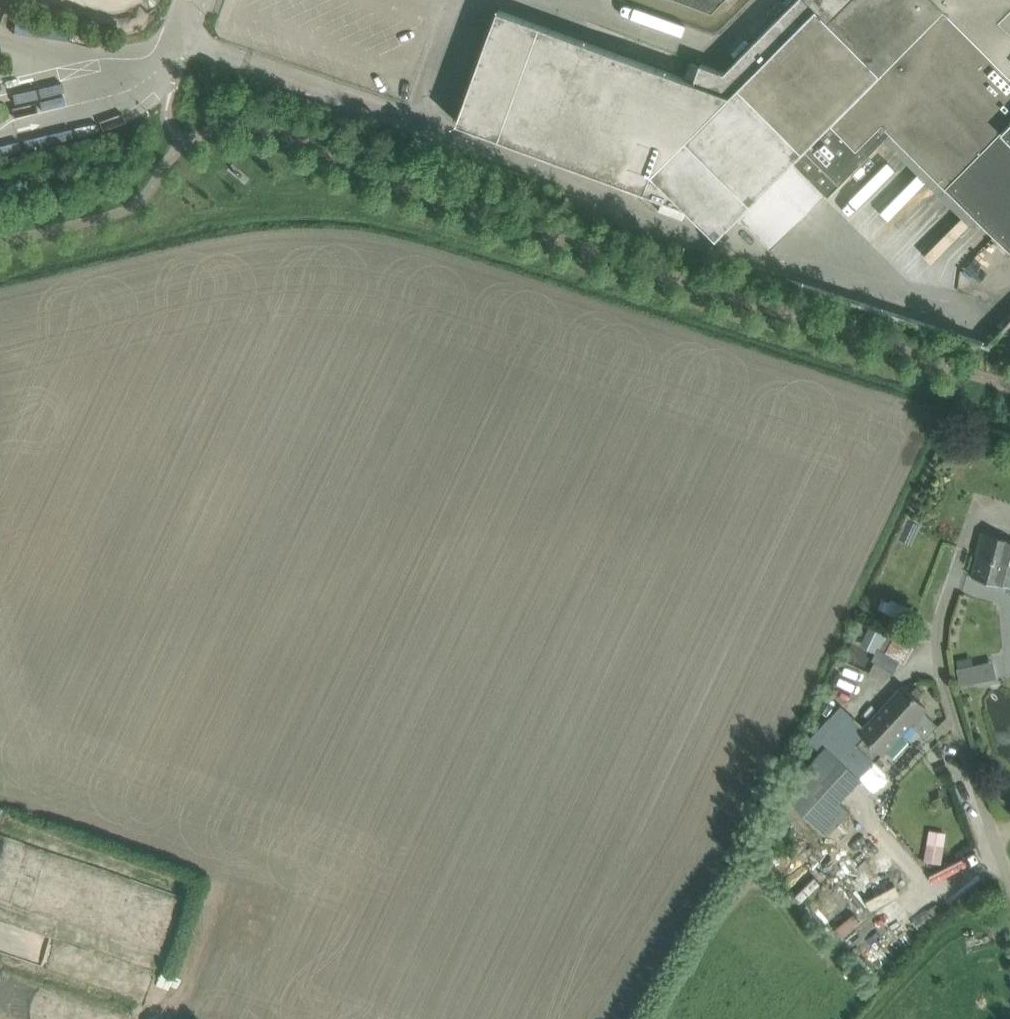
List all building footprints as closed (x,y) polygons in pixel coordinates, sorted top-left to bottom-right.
[(725,71),(701,63),(695,81),(499,9),(457,122),(685,206),(717,237),(739,215),(771,246),(825,192),(827,194),(890,130),(980,219),(993,206),(1009,223),(1009,0),(796,0),(725,71)] [(714,11),(725,0),(685,0),(714,11)] [(984,534),(978,555),(1009,563),(1009,541),(984,534)] [(1009,563),(978,555),(972,575),(1009,586),(1009,563)] [(915,645),(897,635),(889,630),(879,648),(905,663),(915,645)] [(996,677),(993,662),(958,669),(961,685),(996,677)] [(819,763),(788,806),(810,826),(821,835),(846,809),(836,799),(881,752),(903,729),(910,721),(912,723),(926,737),(938,724),(922,709),(925,706),(904,686),(882,709),(866,726),(856,716),(842,731),(834,743),(835,745),(819,763)] [(941,864),(945,843),(928,841),(925,862),(941,864)]
